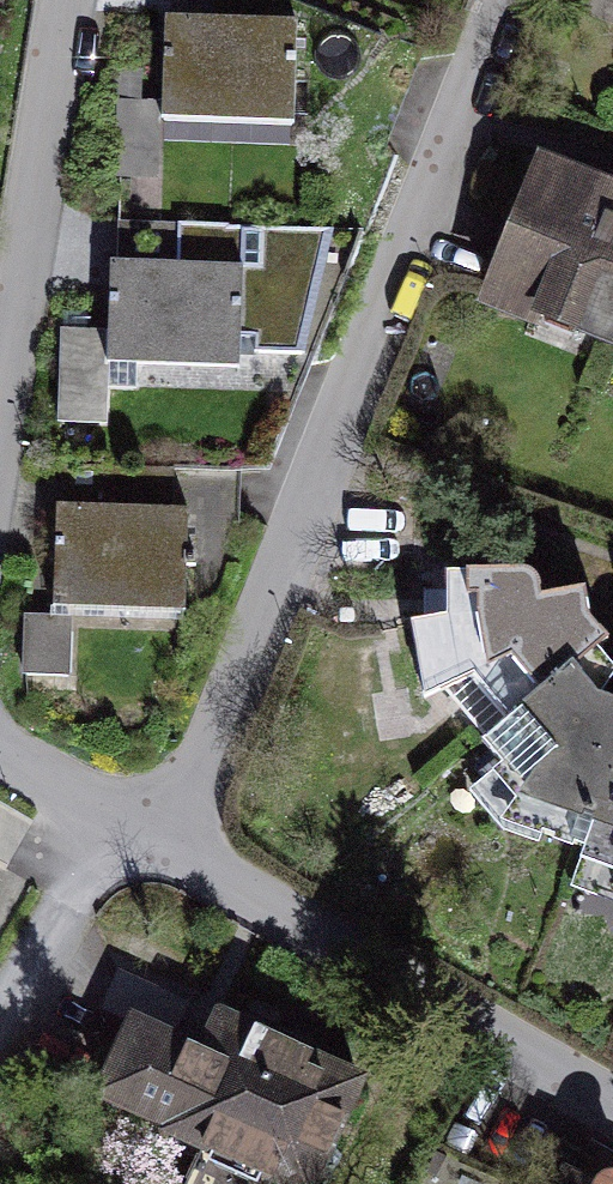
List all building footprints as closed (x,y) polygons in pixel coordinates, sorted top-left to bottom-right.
[(300,17),(164,19),(165,121),(301,119),(300,17)] [(557,166),(500,309),(612,354),(612,188),(557,166)] [(246,271),(119,263),(113,362),(240,370),(246,271)] [(57,426),(107,428),(110,365),(60,363),(57,426)] [(195,500),(70,498),(68,618),(193,621),(195,500)] [(599,654),(580,587),(449,576),(443,622),(412,628),(422,700),(502,769),(472,796),(506,836),(580,860),(573,889),(612,904),(612,659),(599,654)] [(171,1001),(114,1117),(253,1183),(333,1183),(374,1100),(171,1001)]
